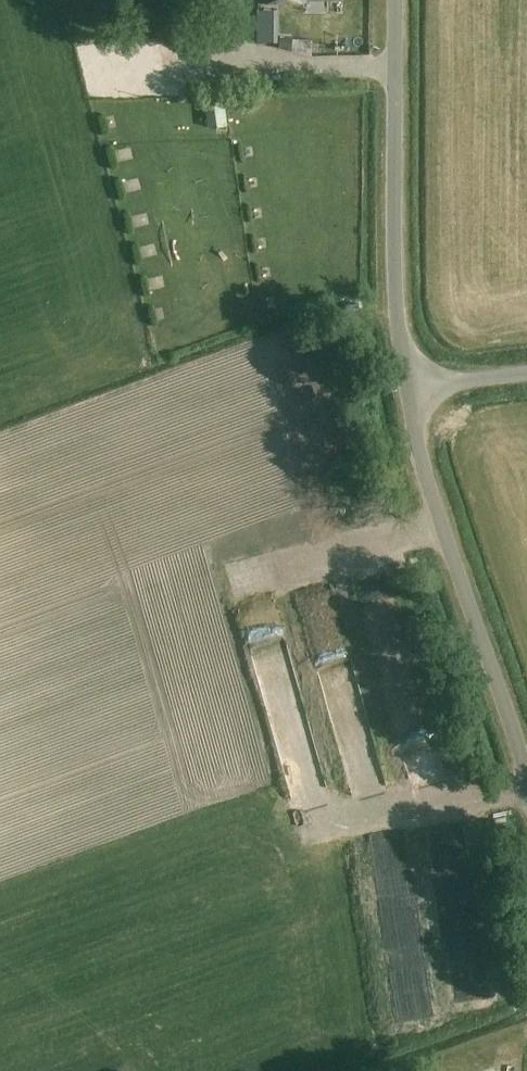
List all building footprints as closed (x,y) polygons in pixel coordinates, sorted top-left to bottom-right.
[(265,5),(264,21),(286,22),(287,6),(265,5)] [(250,372),(254,383),(270,377),(266,366),(250,372)] [(414,688),(414,626),(393,626),(393,636),(381,636),(381,648),(387,647),(387,688),(414,688)] [(403,781),(398,759),(366,767),(372,789),(403,781)] [(387,894),(398,968),(427,964),(417,890),(387,894)] [(431,967),(401,968),(403,1019),(434,1017),(431,967)] [(521,1060),(506,1060),(506,1070),(521,1070),(521,1060)]
